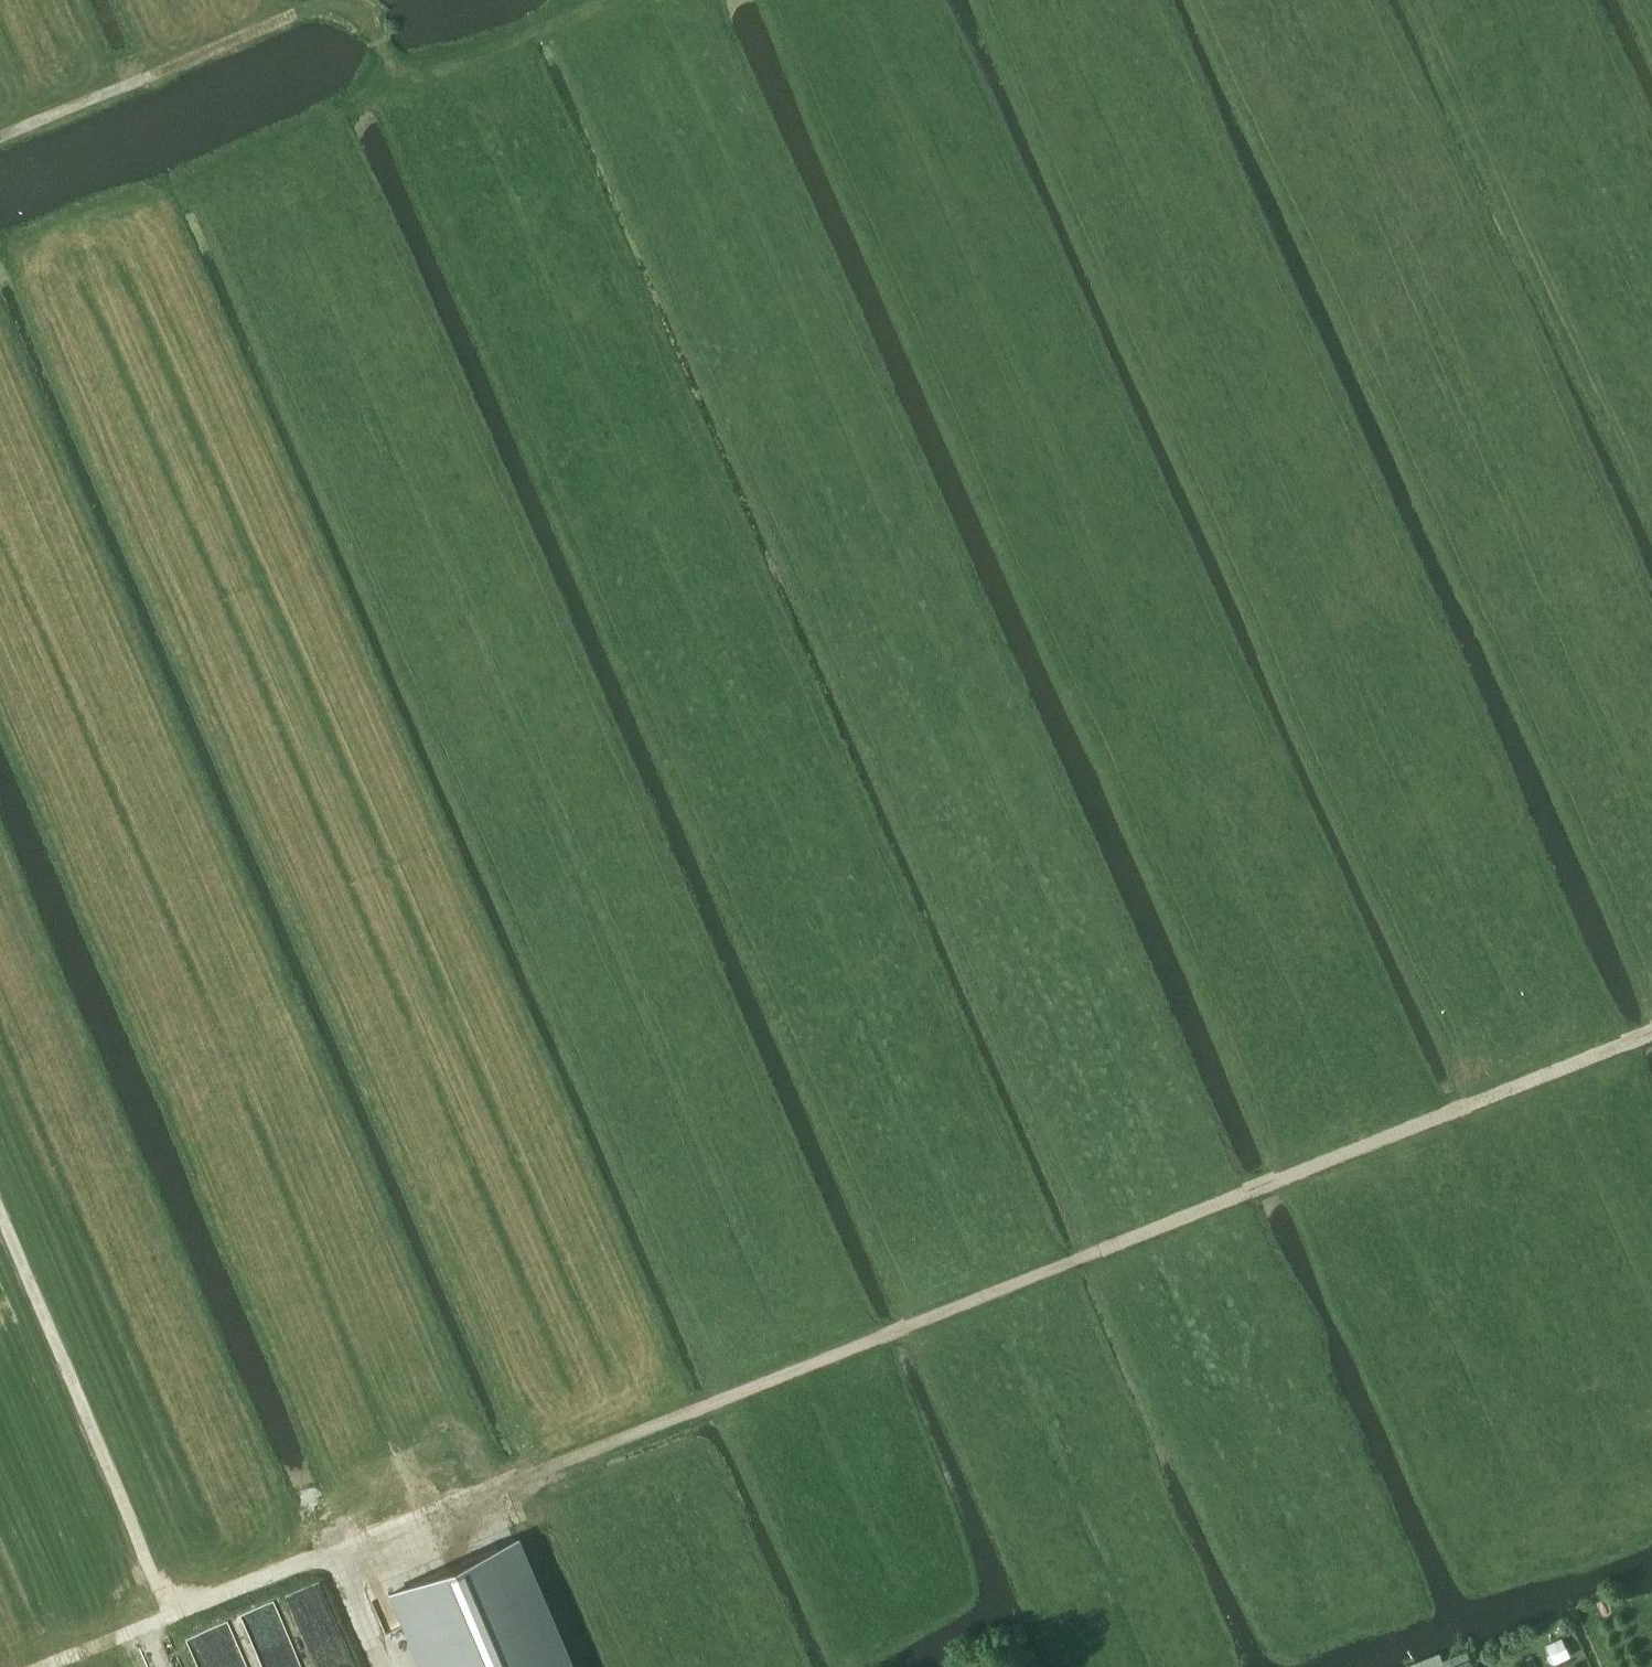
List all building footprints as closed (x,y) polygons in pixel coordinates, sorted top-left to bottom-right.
[(425,1666),(568,1666),(514,1540),(393,1592),(425,1666)] [(1469,1652),(1442,1662),(1444,1666),(1475,1666),(1469,1652)] [(997,1656),(975,1666),(1002,1666),(997,1656)]
